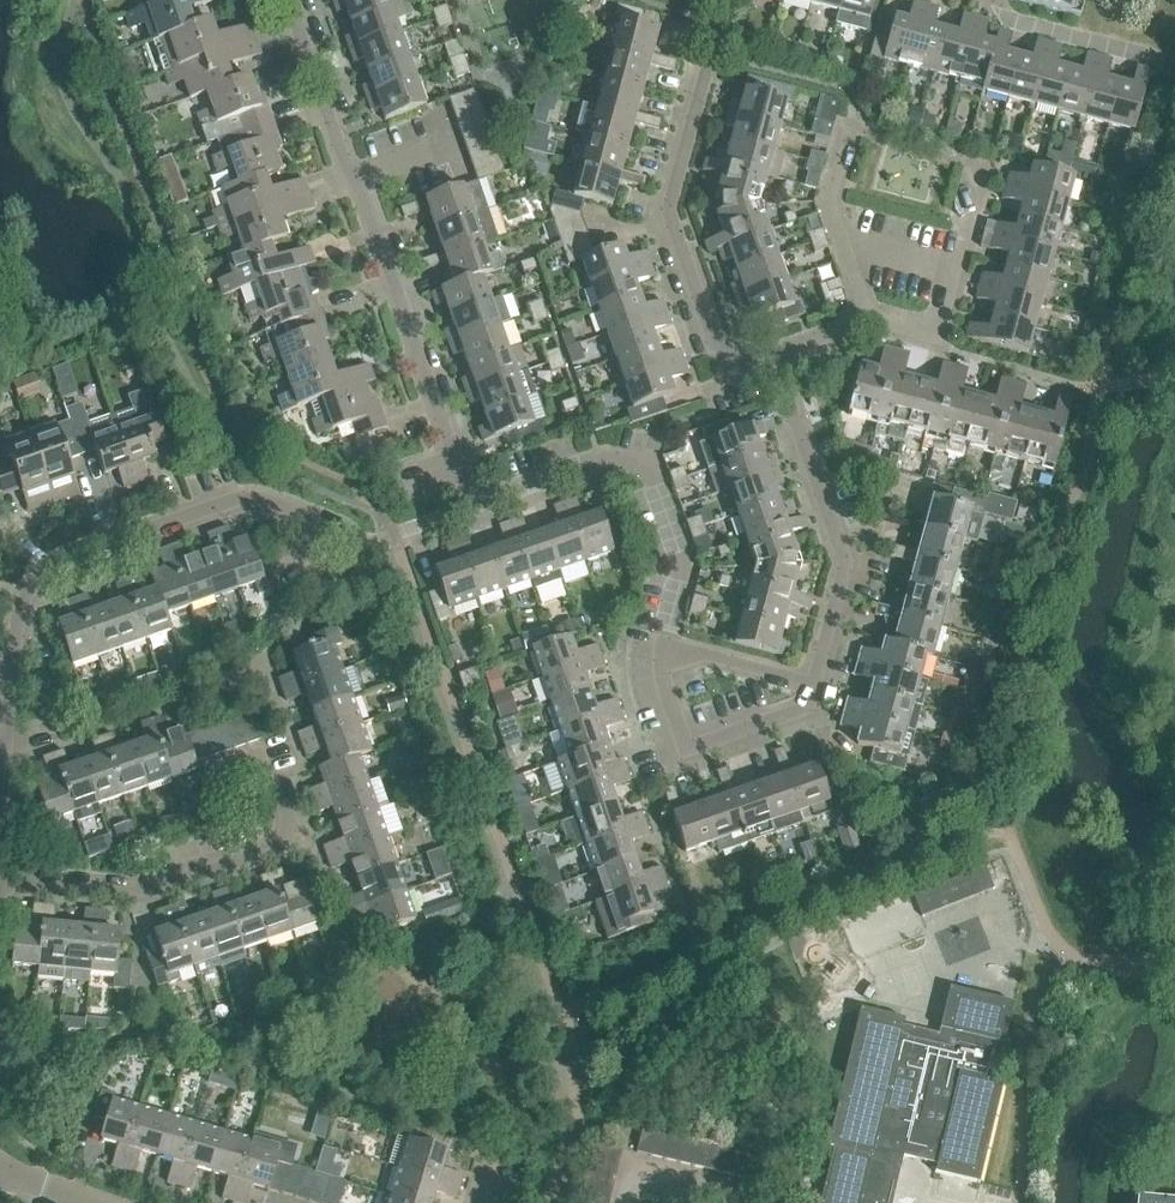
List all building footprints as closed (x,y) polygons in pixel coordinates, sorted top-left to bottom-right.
[(150,48),(168,42),(194,32),(187,11),(193,9),(194,12),(222,3),(221,0),(182,0),(156,9),(124,20),(129,35),(144,30),(150,48)] [(156,9),(182,0),(153,0),(156,9)] [(390,9),(403,5),(401,0),(337,0),(332,2),(336,14),(346,11),(350,23),(390,9)] [(837,18),(842,0),(811,0),(809,5),(834,12),(833,17),(837,18)] [(835,24),(866,32),(875,0),(842,0),(837,18),(835,24)] [(1025,4),(1070,15),(1074,0),(1026,0),(1025,4)] [(876,36),(868,63),(881,67),(883,59),(906,65),(905,70),(907,70),(924,6),(912,3),(907,22),(894,19),(889,40),(876,36)] [(349,51),(405,32),(403,27),(397,29),(394,21),(407,17),(403,5),(390,9),(350,23),(354,36),(345,39),(349,51)] [(430,12),(434,22),(449,16),(446,6),(430,12)] [(618,21),(611,52),(646,61),(647,55),(652,57),(658,31),(640,26),(643,13),(616,6),(612,19),(612,20),(618,21)] [(913,67),(933,72),(944,32),(931,28),(936,9),(924,6),(907,70),(911,72),(913,67)] [(954,83),(956,84),(974,19),(961,15),(956,35),(944,32),(933,72),(955,78),(954,83)] [(449,16),(434,22),(437,31),(452,26),(449,16)] [(963,80),(983,85),(994,45),(982,42),(987,22),(974,19),(956,84),(961,85),(963,80)] [(163,77),(255,45),(250,30),(222,40),(224,43),(218,45),(211,26),(194,32),(168,42),(150,48),(161,78),(163,77)] [(367,72),(407,58),(418,54),(410,30),(405,32),(349,51),(353,63),(363,60),(367,72)] [(986,92),(1008,98),(1018,58),(1006,55),(1012,36),(997,32),(994,45),(983,86),(983,85),(980,97),(985,98),(986,92)] [(783,41),(780,35),(773,33),(770,45),(781,48),(783,41)] [(127,42),(118,45),(120,50),(129,47),(127,42)] [(1027,110),(1031,111),(1048,45),(1035,42),(1030,61),(1018,58),(1008,98),(1029,104),(1027,110)] [(182,85),(189,103),(206,97),(233,88),(226,67),(231,65),(232,70),(260,60),(255,45),(163,77),(168,90),(182,85)] [(1037,106),(1058,111),(1068,72),(1056,68),(1061,49),(1048,45),(1031,111),(1035,112),(1037,106)] [(796,61),(809,65),(810,58),(807,51),(800,49),(796,61)] [(643,91),(649,68),(658,70),(661,59),(652,57),(647,55),(646,61),(611,52),(604,75),(598,74),(596,79),(643,91)] [(1076,122),(1081,124),(1098,59),(1086,55),(1081,75),(1068,72),(1058,111),(1078,117),(1076,122)] [(448,62),(451,70),(466,65),(463,57),(448,62)] [(829,57),(825,69),(838,72),(840,65),(836,59),(829,57)] [(365,100),(421,80),(420,77),(414,79),(407,58),(367,72),(371,84),(361,87),(365,100)] [(661,59),(658,70),(673,74),(676,63),(661,59)] [(1086,119),(1107,124),(1117,85),(1105,82),(1110,62),(1098,59),(1081,124),(1084,124),(1086,119)] [(454,80),(470,75),(466,65),(451,70),(454,80)] [(555,79),(558,69),(548,66),(545,77),(555,79)] [(1117,85),(1107,124),(1129,130),(1127,136),(1131,137),(1148,72),(1135,69),(1130,88),(1117,85)] [(602,84),(595,109),(631,119),(632,114),(636,115),(643,91),(596,79),(596,83),(602,84)] [(384,123),(425,109),(417,87),(423,85),(421,80),(365,100),(370,112),(379,108),(384,123)] [(241,136),(272,125),(263,99),(257,102),(250,82),(233,88),(206,97),(212,114),(197,119),(201,133),(236,121),(241,136)] [(791,104),(794,91),(767,84),(764,96),(745,91),(742,104),(732,101),(729,114),(784,130),(785,126),(779,125),(785,103),(791,104)] [(475,92),(449,101),(454,115),(480,106),(475,92)] [(825,96),(824,100),(821,112),(818,120),(833,124),(838,104),(839,100),(825,96)] [(454,115),(458,128),(485,119),(480,106),(454,115)] [(535,107),(531,121),(545,125),(548,111),(535,107)] [(582,133),(581,138),(627,150),(633,126),(643,128),(645,118),(636,115),(632,114),(631,119),(595,109),(589,134),(582,133)] [(917,128),(921,116),(909,113),(905,125),(917,128)] [(731,142),(771,153),(777,132),(783,134),(784,130),(729,114),(725,127),(734,130),(731,142)] [(917,128),(931,132),(934,119),(921,116),(917,128)] [(645,118),(643,128),(657,132),(660,122),(645,118)] [(458,128),(463,142),(490,133),(485,119),(458,128)] [(945,135),(959,139),(962,126),(948,122),(945,135)] [(527,136),(547,141),(550,128),(531,123),(527,136)] [(264,179),(281,174),(274,154),(281,151),(272,125),(241,136),(216,145),(220,159),(211,162),(216,176),(231,171),(238,189),(264,179)] [(972,132),(969,142),(979,145),(982,135),(972,132)] [(463,142),(468,155),(494,146),(490,133),(463,142)] [(1008,135),(1003,149),(1017,153),(1021,139),(1008,135)] [(587,142),(581,167),(615,176),(616,173),(620,174),(627,150),(581,138),(580,141),(587,142)] [(781,144),(778,155),(783,157),(805,163),(810,147),(782,139),(781,144)] [(1069,169),(1075,144),(1063,141),(1060,154),(1047,150),(1044,162),(1069,169)] [(714,164),(770,179),(771,176),(766,175),(771,153),(731,142),(727,155),(718,152),(714,164)] [(1029,158),(1043,162),(1047,147),(1032,144),(1029,158)] [(468,155),(473,169),(499,160),(494,146),(468,155)] [(809,154),(807,163),(822,167),(825,158),(809,154)] [(536,171),(540,173),(544,159),(530,155),(536,171)] [(473,169),(477,182),(503,173),(499,160),(473,169)] [(705,161),(701,173),(722,179),(714,208),(757,207),(764,183),(769,184),(770,179),(714,164),(705,161)] [(804,173),(819,177),(822,167),(807,163),(804,173)] [(618,183),(627,186),(630,177),(620,174),(616,173),(615,176),(581,167),(574,192),(567,191),(566,196),(554,193),(551,208),(580,216),(584,202),(611,209),(618,183)] [(1006,188),(1071,205),(1072,201),(1067,200),(1073,178),(1032,167),(1029,180),(1009,175),(1006,188)] [(1115,173),(1113,180),(1119,182),(1121,175),(1115,173)] [(630,177),(627,186),(642,190),(644,180),(630,177)] [(217,229),(308,198),(303,182),(274,192),(276,197),(271,199),(264,179),(238,189),(221,195),(227,213),(213,218),(216,227),(217,229)] [(424,200),(435,230),(488,212),(477,182),(424,200)] [(782,194),(792,197),(795,187),(785,184),(782,194)] [(168,190),(173,207),(188,201),(183,185),(168,190)] [(1019,218),(1059,229),(1065,207),(1070,209),(1071,205),(1006,188),(1002,200),(1022,206),(1019,218)] [(242,258),(268,249),(285,242),(278,221),(284,218),(286,222),(313,213),(308,198),(217,229),(222,246),(236,241),(242,258)] [(414,204),(399,209),(403,220),(417,215),(414,204)] [(709,256),(718,253),(773,233),(772,229),(766,231),(757,207),(714,208),(724,236),(704,243),(709,256)] [(549,214),(557,238),(585,228),(580,216),(551,208),(549,214)] [(447,265),(451,263),(449,256),(498,239),(488,212),(435,230),(443,253),(428,258),(432,270),(447,265)] [(784,218),(787,228),(797,225),(793,215),(784,218)] [(213,218),(204,221),(207,230),(216,227),(213,218)] [(992,238),(1058,256),(1059,251),(1054,249),(1059,229),(1019,218),(1016,230),(996,225),(992,238)] [(585,228),(557,238),(562,252),(589,242),(585,228)] [(807,237),(810,247),(825,242),(822,231),(807,237)] [(732,262),(736,273),(776,259),(769,240),(775,238),(773,233),(718,253),(722,265),(732,262)] [(1005,268),(1045,279),(1051,258),(1057,259),(1058,256),(992,238),(984,236),(980,249),(989,251),(1009,256),(1005,268)] [(594,257),(589,242),(562,252),(567,266),(582,262),(589,283),(584,285),(585,289),(648,267),(644,255),(625,262),(620,248),(594,257)] [(825,242),(810,247),(814,256),(829,251),(825,242)] [(447,265),(455,287),(498,272),(503,270),(497,254),(486,258),(482,245),(449,256),(451,263),(447,265)] [(268,249),(242,258),(226,264),(231,281),(216,286),(221,301),(254,290),(254,289),(296,274),(296,275),(302,273),(313,269),(307,252),(280,262),(279,260),(273,262),(268,249)] [(1099,266),(1101,257),(1092,254),(1089,263),(1099,266)] [(432,270),(428,258),(418,262),(422,274),(432,270)] [(730,288),(735,301),(790,281),(789,277),(783,279),(776,259),(736,273),(740,285),(730,288)] [(523,274),(537,269),(534,260),(519,265),(523,274)] [(592,291),(599,311),(638,298),(634,286),(652,280),(648,267),(585,289),(586,292),(592,291)] [(979,288),(1045,305),(1046,301),(1040,300),(1045,279),(1005,268),(1002,280),(982,275),(979,288)] [(254,289),(254,290),(259,306),(245,310),(250,325),(284,313),(289,327),(318,318),(313,303),(310,304),(309,301),(318,296),(315,287),(314,285),(307,286),(302,273),(296,275),(296,274),(254,289)] [(446,305),(450,317),(490,303),(481,279),(455,288),(455,287),(432,295),(436,308),(446,305)] [(790,281),(735,301),(739,313),(749,309),(753,322),(770,317),(774,328),(804,317),(800,306),(793,308),(786,287),(791,285),(790,281)] [(825,286),(828,296),(843,291),(839,282),(825,286)] [(992,318),(1032,329),(1038,307),(1044,309),(1045,305),(979,288),(975,300),(996,306),(992,318)] [(600,333),(602,338),(665,316),(661,303),(642,310),(638,298),(599,311),(606,331),(600,333)] [(445,332),(450,345),(504,326),(511,323),(503,299),(490,303),(450,317),(454,329),(445,332)] [(526,306),(529,317),(544,312),(541,301),(526,306)] [(544,312),(529,317),(532,325),(547,320),(544,312)] [(609,339),(616,360),(656,347),(651,335),(670,328),(665,316),(602,338),(603,341),(609,339)] [(289,327),(294,341),(260,353),(265,367),(280,362),(285,380),(328,365),(321,345),(327,343),(318,318),(289,327)] [(965,337),(1032,355),(1033,351),(1026,349),(1032,329),(992,318),(989,331),(969,325),(965,337)] [(463,354),(467,366),(507,352),(499,330),(505,328),(504,326),(450,345),(454,357),(463,354)] [(571,332),(561,335),(566,350),(576,347),(571,332)] [(656,347),(616,360),(623,380),(617,382),(619,387),(682,365),(678,352),(660,359),(656,347)] [(462,381),(467,394),(521,375),(520,370),(514,372),(510,361),(522,357),(519,348),(507,352),(467,366),(471,378),(462,381)] [(860,367),(848,414),(868,420),(869,417),(878,419),(896,351),(884,348),(877,371),(860,367)] [(543,354),(547,366),(561,361),(557,349),(543,354)] [(909,355),(896,351),(878,419),(889,422),(888,425),(906,430),(919,383),(902,378),(909,355)] [(561,361),(547,366),(550,374),(564,369),(561,361)] [(935,387),(919,383),(906,430),(925,435),(925,432),(936,434),(954,366),(941,363),(935,387)] [(362,387),(373,383),(368,367),(339,377),(341,381),(334,383),(328,365),(285,380),(291,397),(277,402),(282,415),(305,407),(321,401),(321,400),(362,386),(362,387)] [(682,365),(619,387),(620,389),(625,387),(633,409),(627,411),(632,426),(666,414),(661,400),(673,396),(669,384),(687,378),(682,365)] [(51,370),(61,399),(74,395),(64,366),(51,370)] [(947,441),(965,446),(977,398),(960,394),(967,370),(954,366),(936,434),(948,438),(947,441)] [(480,403),(484,415),(524,401),(536,397),(528,372),(521,375),(467,394),(471,406),(480,403)] [(23,378),(11,383),(17,399),(29,394),(23,378)] [(985,448),(995,450),(1013,382),(1000,379),(994,403),(977,398),(965,446),(984,451),(985,448)] [(235,384),(238,392),(249,388),(246,380),(235,384)] [(1005,457),(1023,461),(1036,414),(1019,410),(1026,385),(1013,382),(995,450),(1006,453),(1005,457)] [(0,387),(0,396),(11,392),(8,384),(0,387)] [(369,407),(362,387),(321,401),(305,407),(311,423),(316,437),(352,425),(356,439),(385,429),(377,404),(369,407)] [(109,418),(133,486),(145,481),(139,463),(153,458),(149,447),(162,442),(145,392),(127,398),(131,411),(109,418)] [(1042,463),(1054,467),(1072,398),(1058,394),(1052,419),(1036,414),(1023,461),(1041,466),(1042,463)] [(560,405),(564,415),(579,410),(575,399),(560,405)] [(524,401),(484,415),(488,427),(480,430),(484,443),(512,433),(517,446),(544,436),(539,423),(533,425),(524,401)] [(80,417),(66,423),(78,456),(92,451),(100,476),(114,471),(120,490),(133,486),(109,418),(84,427),(80,417)] [(711,442),(719,466),(759,452),(755,440),(764,436),(760,425),(732,435),(727,421),(700,431),(705,444),(711,442)] [(51,424),(26,433),(51,504),(77,495),(65,461),(78,456),(66,423),(53,427),(51,424)] [(51,504),(26,433),(0,442),(6,459),(0,461),(0,499),(18,493),(26,513),(51,504)] [(846,458),(866,463),(870,447),(851,442),(846,458)] [(717,495),(722,493),(778,473),(773,461),(764,464),(759,452),(719,466),(708,470),(717,495)] [(671,483),(685,478),(683,470),(668,475),(671,483)] [(730,495),(737,516),(777,502),(773,490),(782,486),(778,473),(722,493),(724,497),(730,495)] [(671,483),(674,493),(689,488),(685,478),(671,483)] [(924,531),(968,543),(969,539),(962,537),(969,512),(976,514),(980,499),(952,492),(949,505),(932,500),(924,531)] [(575,500),(564,504),(584,563),(612,553),(615,561),(629,556),(620,528),(606,533),(599,514),(582,520),(575,500)] [(739,538),(740,541),(795,522),(791,510),(781,514),(777,502),(737,516),(744,537),(739,538)] [(544,533),(557,573),(584,563),(564,504),(552,508),(559,528),(544,533)] [(689,533),(703,528),(700,518),(686,523),(689,533)] [(746,540),(755,566),(800,565),(790,536),(809,529),(805,518),(795,522),(740,541),(740,542),(746,540)] [(521,519),(510,523),(531,582),(534,592),(561,582),(557,573),(544,533),(528,539),(521,519)] [(490,552),(503,591),(531,582),(510,523),(499,527),(506,546),(490,552)] [(229,526),(218,530),(238,590),(256,584),(259,595),(274,590),(267,570),(260,572),(249,540),(235,545),(229,526)] [(689,533),(692,542),(706,536),(703,528),(689,533)] [(200,557),(214,598),(238,590),(218,530),(207,534),(214,552),(200,557)] [(968,543),(924,531),(918,554),(908,552),(905,562),(915,565),(920,566),(921,561),(954,570),(960,545),(967,547),(968,543)] [(455,542),(476,601),(503,591),(490,552),(473,558),(466,538),(455,542)] [(438,622),(451,617),(452,617),(450,610),(476,601),(455,542),(444,546),(451,565),(435,571),(441,590),(429,594),(438,622)] [(170,547),(190,606),(214,598),(200,557),(187,561),(181,544),(170,547)] [(190,606),(170,547),(158,551),(165,569),(150,574),(156,591),(157,591),(166,614),(190,606)] [(726,547),(716,550),(720,561),(730,557),(726,547)] [(892,548),(891,553),(890,558),(905,562),(908,552),(892,548)] [(994,550),(987,578),(998,581),(1005,553),(994,550)] [(909,589),(953,601),(954,598),(947,596),(954,570),(921,561),(920,566),(915,565),(909,589)] [(747,595),(799,608),(808,611),(811,599),(792,594),(800,565),(755,566),(747,595)] [(717,587),(727,589),(730,578),(720,576),(717,587)] [(137,577),(126,581),(146,640),(172,631),(166,614),(157,591),(156,591),(143,595),(137,577)] [(107,608),(121,648),(146,640),(126,581),(115,585),(121,603),(107,608)] [(952,604),(953,601),(909,589),(904,605),(898,604),(896,612),(891,611),(889,620),(904,624),(905,619),(938,628),(945,602),(952,604)] [(741,620),(782,631),(786,618),(795,621),(799,608),(747,595),(742,593),(741,597),(746,598),(741,620)] [(77,598),(97,657),(121,648),(107,608),(94,612),(88,594),(77,598)] [(708,601),(693,596),(690,606),(706,610),(708,601)] [(58,624),(72,665),(97,657),(77,598),(66,601),(72,620),(58,624)] [(706,610),(690,606),(687,616),(703,621),(706,610)] [(876,607),(874,616),(882,618),(889,620),(891,611),(876,607)] [(274,619),(277,625),(285,622),(281,612),(277,613),(274,619)] [(591,627),(587,617),(577,621),(580,631),(591,627)] [(573,618),(559,623),(564,637),(578,632),(574,621),(573,618)] [(925,657),(937,660),(938,656),(931,654),(938,628),(905,619),(904,624),(890,620),(884,643),(893,646),(893,647),(925,655),(925,657)] [(729,645),(785,660),(789,646),(779,643),(782,631),(741,620),(735,642),(730,641),(729,645)] [(229,642),(253,633),(250,624),(226,633),(229,642)] [(307,648),(308,650),(293,655),(299,672),(278,679),(282,690),(341,669),(333,647),(340,644),(336,630),(309,640),(311,647),(307,648)] [(982,640),(1002,645),(1004,638),(984,633),(982,640)] [(534,635),(520,640),(524,650),(537,645),(534,635)] [(374,658),(386,654),(380,636),(368,640),(374,658)] [(531,650),(541,678),(601,657),(597,646),(576,653),(570,636),(531,650)] [(524,650),(520,640),(508,644),(512,654),(524,650)] [(447,646),(452,660),(461,656),(456,642),(447,646)] [(858,665),(927,683),(927,682),(919,679),(925,657),(925,655),(893,647),(893,646),(884,643),(880,657),(861,652),(858,665)] [(541,678),(550,706),(590,692),(584,676),(605,669),(601,657),(541,678)] [(979,660),(976,671),(978,671),(987,674),(994,675),(997,665),(979,660)] [(870,694),(921,708),(927,683),(858,665),(855,677),(874,682),(870,694)] [(312,710),(350,697),(341,669),(282,690),(286,701),(306,694),(312,710)] [(463,691),(480,684),(474,669),(457,676),(463,691)] [(505,690),(498,670),(484,674),(491,694),(505,690)] [(145,691),(160,685),(155,671),(140,676),(145,691)] [(973,688),(983,690),(987,674),(978,671),(973,688)] [(171,681),(168,672),(157,675),(161,685),(171,681)] [(959,690),(962,680),(950,677),(948,687),(959,690)] [(114,702),(136,694),(132,682),(110,690),(114,702)] [(110,690),(94,696),(98,707),(114,702),(110,690)] [(508,690),(491,695),(500,719),(516,714),(508,690)] [(550,706),(560,734),(619,713),(616,702),(596,709),(590,692),(550,706)] [(402,694),(400,694),(386,699),(390,712),(404,707),(406,707),(402,694)] [(845,714),(914,732),(921,708),(870,694),(867,707),(848,702),(845,714)] [(297,733),(301,744),(360,724),(350,697),(312,710),(317,726),(297,733)] [(961,719),(964,709),(952,706),(949,716),(961,719)] [(252,712),(238,717),(247,744),(261,739),(252,712)] [(557,762),(558,764),(597,751),(609,747),(604,732),(623,725),(619,713),(560,734),(569,758),(557,762)] [(857,745),(873,749),(870,763),(904,772),(914,732),(845,714),(842,726),(861,731),(857,745)] [(151,720),(171,779),(197,770),(194,762),(184,736),(182,730),(168,734),(162,717),(151,720)] [(238,717),(224,722),(233,748),(247,744),(238,717)] [(132,747),(147,788),(171,779),(151,720),(140,724),(146,742),(132,747)] [(224,722),(220,723),(211,726),(220,753),(233,748),(224,722)] [(325,748),(331,765),(357,756),(370,752),(360,724),(301,744),(305,755),(325,748)] [(198,731),(207,757),(220,753),(211,726),(198,731)] [(184,736),(194,762),(207,757),(198,731),(184,736)] [(516,731),(500,737),(503,745),(505,749),(505,750),(520,744),(516,731)] [(943,733),(942,740),(955,743),(957,736),(943,733)] [(102,737),(122,796),(147,788),(132,747),(118,752),(112,734),(102,737)] [(97,759),(83,764),(98,805),(122,796),(102,737),(91,741),(97,759)] [(940,747),(953,750),(955,743),(942,740),(940,747)] [(558,764),(567,791),(626,771),(623,760),(614,763),(609,747),(597,751),(558,764)] [(773,754),(778,768),(787,765),(782,750),(773,754)] [(53,755),(73,813),(76,823),(101,815),(98,805),(83,764),(69,769),(63,751),(53,755)] [(511,751),(498,755),(505,774),(517,770),(511,751)] [(34,781),(48,822),(73,813),(53,755),(42,758),(48,776),(34,781)] [(308,806),(367,785),(357,756),(331,765),(319,770),(325,788),(304,795),(308,806)] [(791,776),(787,765),(778,768),(782,780),(783,784),(790,781),(801,815),(804,824),(832,814),(831,809),(816,768),(791,776)] [(726,770),(723,771),(716,774),(721,788),(731,785),(726,770)] [(567,791),(577,818),(615,805),(610,789),(630,782),(626,771),(567,791)] [(760,787),(774,829),(776,834),(804,824),(801,815),(790,781),(783,784),(782,780),(760,787)] [(338,825),(376,812),(367,785),(308,806),(311,816),(332,809),(338,825)] [(776,834),(774,829),(760,787),(734,796),(731,785),(721,788),(725,799),(726,803),(733,801),(744,835),(748,844),(776,834)] [(511,793),(513,798),(516,809),(529,805),(532,804),(527,788),(511,793)] [(664,792),(669,806),(678,803),(673,789),(664,792)] [(702,807),(717,849),(718,854),(748,844),(744,835),(733,801),(726,803),(725,799),(702,807)] [(213,816),(208,802),(198,806),(203,820),(213,816)] [(529,805),(516,809),(526,836),(538,832),(529,805)] [(577,818),(586,846),(645,825),(641,813),(621,821),(615,805),(577,818)] [(673,817),(686,855),(711,846),(712,851),(717,849),(702,807),(673,817)] [(326,859),(386,838),(376,812),(338,825),(343,841),(323,848),(326,859)] [(162,833),(185,826),(181,813),(158,821),(162,833)] [(430,822),(427,813),(415,818),(418,826),(430,822)] [(121,848),(138,842),(134,831),(131,822),(114,828),(121,848)] [(586,846),(596,873),(635,860),(629,844),(649,837),(645,825),(586,846)] [(859,849),(851,825),(838,830),(846,854),(859,849)] [(134,831),(138,842),(150,838),(146,827),(134,831)] [(357,879),(395,865),(386,838),(326,859),(330,870),(351,863),(357,879)] [(103,839),(84,845),(89,859),(96,857),(108,852),(104,842),(103,839)] [(530,848),(534,862),(550,856),(545,843),(530,848)] [(635,860),(596,873),(605,900),(664,880),(661,868),(640,875),(635,860)] [(449,877),(452,876),(447,863),(431,868),(436,882),(449,877)] [(342,902),(346,914),(405,893),(395,865),(357,879),(362,895),(342,902)] [(913,892),(923,917),(995,893),(985,867),(913,892)] [(271,875),(292,935),(317,925),(302,884),(287,889),(281,872),(271,875)] [(253,901),(267,943),(292,935),(271,875),(261,879),(267,896),(253,901)] [(541,880),(545,892),(555,888),(560,887),(561,886),(557,875),(541,880)] [(645,927),(644,924),(643,919),(654,915),(648,898),(668,891),(664,880),(605,900),(595,903),(608,940),(645,927)] [(222,892),(243,952),(267,943),(253,901),(238,906),(232,889),(222,892)] [(204,918),(219,960),(222,968),(246,960),(243,952),(222,892),(212,896),(218,913),(204,918)] [(346,914),(350,925),(370,918),(376,934),(414,921),(405,893),(346,914)] [(439,920),(461,912),(464,911),(460,901),(458,901),(435,909),(424,913),(427,924),(439,920)] [(550,907),(554,918),(564,914),(561,904),(550,907)] [(16,923),(12,965),(38,968),(45,906),(33,905),(31,924),(16,923)] [(38,968),(37,978),(63,981),(68,929),(54,927),(56,908),(45,906),(38,968)] [(174,909),(195,969),(219,960),(204,918),(190,923),(184,906),(174,909)] [(195,969),(174,909),(163,913),(169,930),(154,935),(161,957),(148,962),(157,988),(172,984),(170,977),(195,969)] [(88,983),(89,973),(95,912),(85,911),(83,930),(68,929),(63,981),(88,983)] [(106,913),(95,912),(89,973),(116,976),(114,990),(128,992),(131,963),(117,962),(120,934),(104,932),(106,913)] [(584,940),(566,946),(570,957),(588,951),(584,940)] [(326,973),(333,971),(334,970),(329,956),(328,956),(321,959),(326,973)] [(303,977),(297,979),(300,989),(306,986),(303,977)] [(277,989),(267,993),(271,1004),(281,1000),(277,989)] [(899,1170),(903,1157),(930,1163),(937,1165),(935,1175),(978,1185),(978,1183),(976,1183),(999,1085),(1003,1086),(1003,1084),(992,1081),(1001,1044),(1004,1045),(1014,1005),(1012,1004),(1012,1007),(951,992),(951,990),(950,989),(940,1031),(939,1037),(912,1030),(911,1033),(902,1030),(904,1020),(862,1010),(862,1011),(864,1012),(830,1147),(828,1147),(828,1148),(837,1150),(823,1202),(891,1202),(899,1170)] [(238,1015),(257,1008),(252,992),(233,999),(238,1015)] [(34,1015),(34,1016),(33,1025),(45,1027),(46,1016),(34,1015)] [(96,1015),(95,1022),(95,1027),(109,1029),(111,1017),(96,1015)] [(59,1028),(83,1030),(85,1019),(60,1016),(59,1028)] [(211,1072),(208,1083),(221,1087),(225,1076),(224,1075),(211,1072)] [(94,1118),(107,1122),(102,1140),(118,1145),(112,1167),(123,1170),(141,1110),(115,1102),(117,1095),(102,1091),(94,1118)] [(329,1125),(333,1114),(319,1109),(315,1121),(329,1125)] [(157,1157),(169,1118),(141,1110),(123,1170),(135,1173),(141,1152),(157,1157)] [(179,1186),(196,1126),(169,1118),(157,1157),(174,1162),(167,1183),(179,1186)] [(212,1173),(224,1134),(196,1126),(179,1186),(190,1190),(196,1169),(212,1173)] [(405,1126),(401,1140),(400,1142),(407,1144),(399,1171),(458,1188),(461,1177),(441,1171),(447,1153),(428,1148),(432,1134),(405,1126)] [(638,1154),(652,1157),(658,1129),(644,1126),(638,1154)] [(652,1157),(659,1159),(666,1160),(672,1133),(658,1129),(652,1157)] [(672,1133),(666,1160),(680,1164),(686,1136),(672,1133)] [(234,1202),(252,1143),(224,1134),(212,1173),(229,1178),(222,1199),(234,1202)] [(234,1202),(235,1202),(246,1202),(251,1185),(268,1190),(276,1163),(290,1167),(296,1147),(254,1135),(252,1143),(234,1202)] [(701,1139),(698,1139),(686,1136),(680,1164),(694,1167),(701,1139)] [(694,1167),(708,1170),(714,1142),(701,1139),(694,1167)] [(708,1170),(722,1173),(729,1145),(714,1142),(708,1170)] [(591,1159),(619,1165),(623,1150),(595,1144),(591,1159)] [(722,1173),(737,1177),(743,1149),(729,1145),(722,1173)] [(737,1177),(751,1180),(757,1152),(743,1149),(737,1177)] [(588,1172),(616,1179),(619,1165),(591,1159),(588,1172)] [(317,1162),(314,1174),(315,1174),(317,1175),(329,1179),(331,1179),(338,1181),(342,1169),(332,1166),(317,1162)] [(276,1163),(268,1190),(281,1194),(290,1167),(276,1163)] [(281,1194),(295,1198),(304,1171),(290,1167),(281,1194)] [(295,1198),(309,1202),(317,1175),(315,1174),(314,1174),(304,1171),(295,1198)] [(391,1198),(407,1202),(431,1202),(434,1193),(455,1199),(458,1188),(399,1171),(391,1198)] [(585,1187),(613,1193),(616,1179),(588,1172),(585,1187)] [(313,1202),(324,1202),(331,1179),(329,1179),(317,1175),(309,1202),(313,1202)] [(324,1202),(339,1202),(344,1184),(342,1184),(342,1182),(338,1181),(331,1179),(324,1202)] [(592,1202),(610,1202),(613,1193),(585,1187),(581,1200),(592,1202)]
